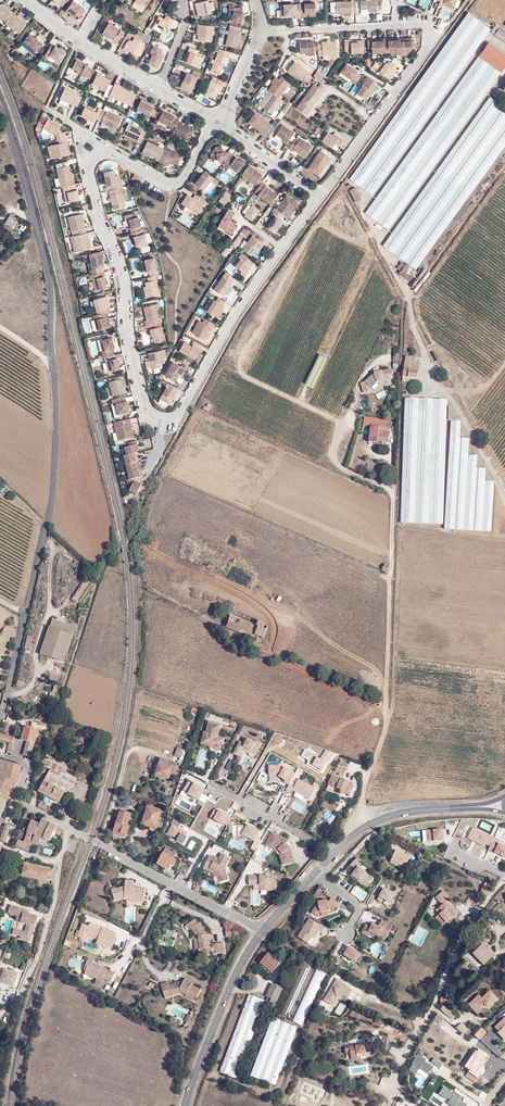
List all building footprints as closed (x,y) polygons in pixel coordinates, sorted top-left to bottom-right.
[(209,3),(208,0),(195,3),(198,16),(211,13),(211,11),(215,10),(213,2),(209,3)] [(381,10),(381,0),(359,1),(360,10),(368,10),(368,13),(377,12),(377,10),(381,10)] [(438,8),(442,9),(443,7),(453,11),(457,2),(458,3),(459,0),(446,0),(445,1),(442,0),(441,0),(440,4),(438,8)] [(85,10),(72,1),(65,11),(70,15),(74,18),(73,19),(77,21),(85,10)] [(355,11),(355,1),(335,2),(336,14),(351,14),(351,12),(355,11)] [(4,23),(12,28),(13,27),(19,32),(26,24),(22,21),(24,19),(18,14),(17,16),(16,17),(8,11),(9,9),(10,8),(4,3),(2,6),(0,4),(0,17),(6,21),(4,23)] [(303,4),(303,7),(299,7),(299,14),(304,14),(304,13),(307,13),(315,13),(314,3),(303,4)] [(299,14),(299,4),(283,5),(284,17),(290,17),(290,16),(294,16),(295,19),(300,18),(299,14)] [(235,9),(229,9),(229,14),(233,15),(231,22),(243,25),(245,19),(242,19),(243,15),(243,14),(242,9),(235,9)] [(349,178),(372,195),(491,28),(469,12),(349,178)] [(166,16),(164,19),(158,16),(153,25),(164,31),(167,26),(169,22),(171,23),(173,20),(166,16)] [(123,32),(108,22),(101,34),(113,40),(112,42),(116,44),(123,32)] [(212,42),(214,26),(200,25),(199,34),(198,40),(212,42)] [(504,43),(504,42),(504,32),(495,25),(490,32),(504,43)] [(240,33),(241,29),(230,27),(229,30),(230,30),(226,47),(237,50),(241,33),(240,33)] [(37,51),(43,44),(30,33),(24,41),(37,51)] [(137,56),(145,44),(134,38),(132,41),(129,40),(127,43),(126,42),(122,50),(126,52),(127,50),(132,53),(137,56)] [(411,44),(411,41),(367,43),(367,51),(371,51),(372,56),(396,55),(396,56),(404,56),(404,55),(409,54),(413,49),(413,44),(411,44)] [(350,44),(350,42),(344,42),(344,55),(350,54),(350,56),(364,55),(363,43),(350,44)] [(504,66),(504,54),(488,42),(479,55),(501,71),(504,66)] [(60,62),(66,53),(52,44),(43,57),(47,60),(50,56),(60,62)] [(314,45),(314,44),(299,45),(300,57),(307,56),(314,56),(314,54),(318,53),(318,47),(318,45),(314,45)] [(322,45),(322,47),(318,47),(318,53),(318,59),(322,59),(322,58),(331,58),(337,57),(336,44),(322,45)] [(160,53),(162,50),(153,46),(149,53),(152,54),(149,59),(147,64),(157,68),(163,55),(160,53)] [(198,55),(199,50),(190,47),(189,51),(190,52),(186,62),(200,67),(204,57),(198,55)] [(227,59),(230,54),(219,50),(209,72),(218,76),(222,67),(225,68),(229,59),(227,59)] [(479,55),(365,212),(388,229),(501,71),(479,55)] [(85,66),(85,65),(75,61),(71,70),(76,72),(76,74),(89,80),(93,71),(89,69),(90,68),(85,66)] [(306,76),(307,75),(293,64),(286,73),(300,84),(302,82),(306,85),(310,79),(306,76)] [(394,72),(397,69),(391,64),(388,68),(384,65),(380,66),(375,73),(389,82),(395,73),(394,72)] [(355,75),(356,74),(345,66),(339,74),(350,82),(349,84),(354,87),(359,79),(360,78),(355,75)] [(191,92),(198,77),(184,72),(182,76),(185,77),(184,82),(185,82),(182,89),(191,92)] [(101,77),(102,75),(97,73),(92,84),(101,89),(100,90),(105,92),(109,84),(110,81),(101,77)] [(275,80),(271,86),(267,92),(268,93),(272,96),(277,100),(286,88),(285,88),(288,84),(280,78),(277,82),(275,80)] [(221,87),(223,83),(212,79),(205,97),(215,101),(218,94),(221,87)] [(368,98),(370,94),(373,96),(378,88),(367,80),(356,96),(365,102),(368,98)] [(112,89),(113,86),(109,84),(105,92),(103,96),(108,98),(112,89)] [(130,93),(131,91),(118,86),(116,91),(112,89),(108,98),(107,101),(111,103),(113,99),(129,106),(134,94),(130,93)] [(316,89),(312,86),(294,111),(305,118),(311,110),(310,110),(322,94),(323,94),(325,91),(319,86),(316,89)] [(77,96),(78,94),(65,88),(59,100),(77,108),(81,98),(77,96)] [(272,96),(268,93),(257,107),(261,110),(272,96)] [(281,102),(277,100),(272,96),(261,110),(270,117),(281,102)] [(490,97),(382,245),(415,269),(504,146),(504,108),(490,97)] [(151,106),(151,105),(139,99),(134,109),(151,116),(155,108),(151,106)] [(289,108),(285,106),(280,112),(284,115),(289,108)] [(98,121),(101,113),(97,111),(96,113),(84,108),(80,116),(93,122),(94,119),(98,121)] [(116,131),(121,119),(102,110),(102,111),(101,113),(98,121),(101,122),(101,124),(109,128),(116,131)] [(173,118),(173,117),(162,111),(157,121),(168,127),(167,129),(172,131),(177,121),(178,120),(173,118)] [(261,138),(269,127),(253,115),(246,125),(258,133),(257,135),(261,138)] [(59,131),(61,126),(48,119),(43,128),(56,135),(57,140),(58,140),(66,138),(65,134),(59,131)] [(177,121),(172,131),(171,134),(188,141),(193,131),(181,125),(181,123),(177,121)] [(141,131),(141,130),(127,123),(121,135),(135,141),(135,142),(139,144),(144,132),(141,131)] [(287,142),(292,135),(281,127),(274,137),(280,141),(279,142),(281,144),(284,146),(283,148),(286,151),(291,145),(287,142)] [(336,142),(331,138),(326,134),(320,143),(331,150),(333,146),(337,149),(341,142),(338,140),(336,142)] [(274,137),(272,140),(280,145),(281,144),(279,142),(280,141),(274,137)] [(70,154),(66,138),(58,140),(59,144),(50,146),(54,159),(70,154)] [(298,141),(296,144),(293,142),(291,145),(286,151),(290,153),(291,152),(303,160),(311,149),(298,141)] [(155,159),(155,160),(159,162),(164,150),(146,142),(141,153),(155,159)] [(222,145),(216,146),(210,153),(211,159),(217,159),(220,161),(219,162),(223,165),(231,154),(232,153),(228,150),(227,152),(222,148),(222,145)] [(164,150),(159,162),(158,163),(167,167),(168,163),(176,167),(181,155),(165,148),(164,150)] [(329,160),(318,153),(306,171),(316,179),(322,171),(319,169),(323,163),(326,165),(329,160)] [(236,156),(235,157),(231,154),(223,165),(222,167),(226,170),(229,166),(230,164),(238,170),(244,162),(236,156)] [(261,175),(262,174),(249,164),(241,174),(254,184),(256,182),(259,185),(262,180),(264,178),(261,175)] [(71,175),(69,166),(57,169),(61,187),(63,187),(75,184),(73,174),(71,175)] [(118,184),(114,171),(104,173),(108,187),(112,186),(113,190),(117,189),(124,187),(123,183),(118,184)] [(211,183),(214,179),(207,174),(205,177),(202,175),(195,183),(204,190),(210,182),(211,183)] [(213,182),(220,187),(224,182),(217,176),(213,182)] [(265,185),(266,184),(262,180),(259,185),(254,192),(270,204),(277,194),(265,185)] [(76,190),(75,184),(63,187),(66,203),(80,200),(78,190),(76,190)] [(215,186),(206,193),(210,198),(219,191),(215,186)] [(361,199),(355,187),(349,190),(356,202),(361,199)] [(117,189),(113,190),(109,191),(114,210),(126,207),(123,192),(118,193),(117,189)] [(233,195),(226,191),(219,201),(226,205),(233,195)] [(286,220),(296,205),(285,196),(274,211),(275,211),(282,217),(286,220)] [(196,216),(205,203),(198,199),(195,203),(191,200),(186,197),(181,205),(189,210),(188,211),(196,216)] [(248,208),(254,216),(260,212),(254,204),(248,208)] [(234,213),(228,210),(219,226),(232,233),(236,226),(229,222),(234,213)] [(282,217),(275,211),(271,216),(274,218),(266,229),(272,234),(281,223),(279,221),(282,217)] [(137,217),(136,213),(125,216),(126,221),(127,220),(129,229),(130,229),(131,232),(141,230),(140,226),(141,226),(138,216),(137,217)] [(87,233),(82,214),(68,218),(72,232),(76,231),(77,235),(87,233)] [(13,221),(15,218),(9,215),(7,218),(4,224),(11,228),(14,222),(13,221)] [(271,216),(263,227),(266,229),(274,218),(271,216)] [(19,229),(26,232),(29,226),(22,223),(19,229)] [(282,224),(281,223),(272,234),(274,235),(282,224)] [(142,230),(141,230),(131,232),(133,237),(134,236),(135,240),(137,246),(139,246),(147,243),(145,233),(143,234),(142,230)] [(87,233),(77,235),(71,237),(75,253),(93,249),(90,237),(89,237),(88,233),(87,233)] [(244,237),(240,234),(232,245),(236,248),(244,237)] [(258,237),(255,241),(251,238),(241,251),(250,258),(255,251),(258,253),(263,247),(265,248),(268,244),(258,237)] [(104,267),(100,251),(89,254),(93,269),(91,270),(92,274),(104,271),(103,267),(104,267)] [(248,271),(253,264),(241,254),(238,258),(240,259),(235,267),(242,272),(240,274),(245,278),(249,272),(248,271)] [(157,270),(154,258),(145,260),(148,273),(149,272),(150,276),(156,275),(159,274),(158,270),(157,270)] [(400,261),(396,268),(400,270),(404,264),(400,261)] [(414,271),(404,264),(400,270),(398,273),(407,280),(414,271)] [(416,292),(429,272),(422,268),(416,277),(419,279),(412,289),(416,292)] [(104,271),(92,274),(89,275),(90,280),(93,279),(95,291),(107,288),(104,276),(105,276),(104,271)] [(231,283),(234,279),(225,273),(213,290),(222,297),(232,283),(231,283)] [(145,282),(146,286),(144,286),(146,297),(160,294),(156,275),(150,276),(147,277),(148,281),(145,282)] [(110,307),(107,295),(94,299),(97,313),(108,311),(110,310),(109,307),(110,307)] [(218,298),(216,302),(214,300),(207,311),(217,318),(224,307),(223,306),(225,302),(218,298)] [(160,309),(158,304),(144,308),(147,321),(145,321),(146,326),(155,324),(161,322),(163,322),(161,317),(159,318),(157,310),(160,309)] [(108,311),(97,313),(93,314),(94,319),(97,318),(99,329),(111,326),(108,311)] [(205,319),(202,323),(198,321),(192,333),(206,341),(213,329),(212,329),(214,324),(205,319)] [(155,324),(146,326),(147,331),(150,330),(152,336),(153,336),(155,344),(166,342),(162,327),(156,328),(155,324)] [(115,349),(112,338),(102,340),(103,344),(102,345),(103,351),(102,351),(103,357),(104,357),(115,354),(113,349),(115,349)] [(195,341),(192,347),(184,342),(179,351),(188,356),(189,354),(197,358),(201,349),(200,349),(202,346),(195,341)] [(166,359),(164,351),(148,355),(152,371),(161,369),(159,364),(164,363),(163,360),(166,359)] [(116,358),(115,354),(104,357),(105,361),(106,361),(109,372),(120,369),(117,358),(116,358)] [(313,388),(327,358),(319,354),(305,384),(313,388)] [(412,360),(413,357),(405,355),(401,376),(416,379),(419,361),(412,360)] [(182,364),(180,368),(172,363),(164,377),(175,383),(179,376),(180,377),(184,371),(187,372),(189,369),(182,364)] [(374,373),(365,382),(361,383),(363,393),(372,391),(371,388),(376,383),(393,379),(390,369),(374,373)] [(126,393),(123,380),(109,383),(113,397),(116,396),(117,400),(125,398),(124,394),(126,393)] [(175,394),(177,390),(167,385),(165,388),(165,389),(159,401),(168,406),(170,401),(174,394),(175,394)] [(125,398),(117,400),(112,401),(114,407),(117,406),(120,417),(131,414),(128,403),(127,403),(125,398)] [(404,398),(400,522),(442,523),(446,400),(404,398)] [(456,414),(452,406),(448,406),(448,420),(456,420),(456,414)] [(363,425),(370,426),(369,439),(382,441),(388,442),(390,425),(385,424),(385,420),(364,417),(363,425)] [(130,420),(114,423),(118,442),(134,438),(130,420)] [(444,528),(490,531),(493,482),(484,481),(485,468),(475,468),(476,455),(467,455),(468,439),(459,438),(460,422),(450,421),(444,528)] [(145,448),(153,447),(152,439),(144,440),(145,448)] [(139,450),(137,442),(129,444),(130,448),(125,449),(126,453),(127,457),(124,458),(125,462),(127,470),(128,475),(129,477),(130,481),(127,482),(130,493),(137,497),(142,486),(140,479),(143,478),(137,455),(139,454),(138,451),(139,450)] [(5,487),(2,491),(8,496),(12,492),(5,487)] [(267,627),(263,624),(263,623),(257,620),(255,626),(231,615),(226,627),(253,638),(254,635),(262,638),(267,627)] [(63,661),(75,627),(52,619),(40,653),(63,661)] [(33,644),(31,643),(32,637),(27,636),(24,649),(31,651),(33,644)] [(53,698),(57,686),(53,685),(51,692),(49,692),(48,696),(53,698)] [(206,730),(204,730),(202,737),(214,741),(212,746),(218,748),(221,738),(216,736),(220,723),(209,720),(206,730)] [(30,728),(24,726),(20,740),(27,742),(33,744),(38,730),(37,729),(30,728)] [(9,743),(11,743),(14,744),(15,738),(0,733),(0,740),(9,743)] [(212,746),(214,741),(202,737),(200,742),(212,746)] [(15,738),(14,744),(11,755),(10,755),(21,759),(22,755),(27,742),(20,740),(15,738)] [(253,745),(246,741),(242,747),(245,749),(249,751),(248,754),(252,756),(258,745),(254,743),(253,745)] [(29,758),(33,744),(27,742),(22,755),(29,758)] [(231,754),(236,758),(240,752),(242,747),(236,744),(231,754)] [(181,758),(184,750),(178,748),(175,756),(181,758)] [(329,763),(334,753),(325,749),(323,755),(322,754),(320,758),(317,757),(318,755),(306,749),(301,756),(307,759),(308,762),(307,764),(321,772),(326,762),(329,763)] [(60,771),(65,774),(65,772),(67,769),(69,764),(47,754),(41,765),(49,769),(50,769),(59,773),(60,771)] [(154,775),(168,780),(169,774),(171,768),(174,769),(176,764),(159,758),(154,775)] [(6,770),(8,762),(0,759),(0,776),(3,777),(6,770)] [(19,775),(21,767),(8,762),(6,770),(19,775)] [(94,776),(69,764),(67,769),(92,781),(94,776)] [(279,764),(267,765),(268,777),(278,776),(285,780),(283,782),(289,785),(295,773),(284,766),(280,765),(279,764)] [(69,793),(77,778),(65,772),(65,774),(60,771),(59,773),(50,769),(49,769),(39,792),(50,798),(52,794),(61,798),(63,795),(65,791),(69,793)] [(3,777),(16,782),(19,775),(6,770),(3,777)] [(344,792),(348,794),(352,785),(332,775),(328,784),(340,790),(339,792),(340,794),(341,794),(343,794),(344,792)] [(16,782),(3,777),(0,776),(0,783),(14,788),(16,782)] [(289,785),(285,792),(290,794),(292,790),(309,799),(315,789),(298,779),(294,787),(289,785)] [(188,780),(182,791),(188,794),(199,801),(205,790),(199,787),(199,788),(194,786),(195,785),(195,784),(188,780)] [(10,802),(14,788),(0,783),(0,798),(5,800),(10,802)] [(61,798),(52,794),(50,798),(59,803),(61,798)] [(48,806),(41,802),(38,808),(45,811),(48,806)] [(156,829),(161,811),(147,806),(141,824),(156,829)] [(231,818),(226,816),(227,814),(218,810),(217,812),(214,810),(210,817),(222,824),(222,822),(227,825),(231,818)] [(129,826),(126,825),(130,813),(124,811),(123,814),(119,813),(112,833),(124,837),(129,826)] [(234,815),(246,821),(248,817),(236,811),(234,815)] [(62,830),(41,819),(38,825),(34,835),(41,838),(38,844),(43,846),(46,840),(49,841),(53,833),(59,836),(62,830)] [(180,823),(173,819),(170,823),(172,824),(167,833),(177,838),(177,839),(183,843),(187,837),(185,835),(184,835),(185,832),(178,827),(180,823)] [(25,835),(25,836),(23,842),(30,845),(31,843),(34,835),(38,825),(30,822),(25,821),(22,831),(26,832),(25,835)] [(5,842),(11,826),(5,824),(3,831),(2,830),(0,838),(0,840),(5,842)] [(247,837),(254,840),(259,830),(252,826),(252,828),(249,827),(250,825),(247,824),(245,826),(242,825),(236,825),(236,835),(241,835),(246,838),(247,837)] [(323,837),(328,828),(324,826),(319,834),(323,837)] [(485,843),(490,846),(493,841),(494,838),(473,828),(468,838),(484,846),(485,843)] [(274,830),(267,843),(270,845),(272,841),(278,832),(274,830)] [(443,841),(443,838),(446,838),(445,830),(427,831),(427,842),(443,841)] [(288,838),(278,832),(272,841),(279,846),(285,854),(287,861),(296,858),(292,846),(289,848),(285,844),(288,841),(288,838)] [(35,845),(37,846),(38,844),(41,838),(34,835),(31,843),(32,844),(32,846),(34,847),(35,845)] [(17,840),(15,846),(28,851),(30,845),(23,842),(17,840)] [(279,846),(272,841),(270,845),(276,848),(281,856),(283,862),(287,861),(285,854),(279,846)] [(504,857),(504,847),(498,844),(493,841),(490,846),(489,849),(495,852),(504,857)] [(321,849),(316,846),(308,855),(312,859),(321,849)] [(177,861),(172,859),(175,854),(165,848),(156,865),(168,871),(171,864),(175,866),(177,861)] [(392,860),(405,866),(410,855),(397,849),(392,860)] [(221,853),(218,860),(210,855),(203,867),(209,870),(209,869),(216,872),(217,877),(219,882),(228,880),(224,868),(229,858),(221,853)] [(364,880),(369,883),(370,884),(373,879),(358,868),(362,862),(357,859),(350,866),(355,869),(356,870),(352,876),(362,883),(364,880)] [(23,864),(21,875),(39,879),(41,868),(23,864)] [(214,878),(217,877),(216,872),(209,869),(209,870),(203,867),(203,869),(213,874),(214,878)] [(41,868),(39,879),(53,881),(56,871),(41,868)] [(352,876),(356,870),(355,869),(350,877),(366,888),(370,884),(369,883),(364,880),(362,883),(352,876)] [(269,880),(269,876),(249,876),(249,885),(255,885),(255,891),(276,890),(276,880),(269,880)] [(111,888),(115,899),(125,896),(143,897),(143,887),(133,887),(133,880),(125,880),(124,885),(116,888),(116,887),(111,888)] [(481,891),(488,895),(492,885),(485,882),(481,891)] [(381,886),(379,891),(375,898),(379,900),(380,898),(380,897),(383,898),(387,900),(391,892),(381,886)] [(439,914),(441,912),(443,915),(448,921),(456,913),(450,907),(451,906),(445,898),(448,895),(444,890),(436,897),(442,904),(436,910),(439,914)] [(312,913),(318,917),(320,913),(329,911),(329,910),(332,905),(339,910),(341,906),(331,899),(329,903),(327,902),(327,901),(318,903),(318,904),(312,913)] [(227,906),(233,909),(236,903),(230,900),(227,906)] [(27,914),(27,915),(22,914),(23,913),(19,911),(19,909),(20,909),(10,906),(8,913),(18,916),(16,921),(27,924),(25,932),(22,931),(21,936),(20,938),(25,939),(30,940),(31,936),(36,919),(36,916),(32,915),(27,914)] [(329,925),(341,919),(339,915),(327,920),(329,925)] [(200,946),(202,946),(202,953),(224,952),(224,943),(213,943),(213,946),(210,946),(209,946),(209,939),(209,934),(201,921),(198,923),(194,919),(186,924),(189,929),(191,928),(198,938),(198,939),(198,941),(198,946),(200,946)] [(309,920),(306,924),(296,940),(304,945),(308,938),(307,937),(309,935),(310,935),(314,938),(318,931),(315,929),(317,925),(309,920)] [(95,938),(100,940),(99,944),(109,947),(114,933),(108,931),(109,929),(101,926),(101,928),(82,921),(77,933),(79,934),(85,936),(86,934),(86,931),(96,935),(95,938)] [(484,964),(494,954),(483,943),(472,953),(484,964)] [(360,955),(355,952),(351,949),(346,957),(350,959),(350,960),(361,967),(367,959),(361,956),(361,957),(359,956),(360,955)] [(266,968),(269,965),(274,969),(279,963),(275,960),(277,958),(269,952),(260,963),(266,968)] [(100,982),(101,978),(109,980),(113,972),(105,969),(105,968),(86,961),(82,970),(84,970),(83,974),(95,978),(95,980),(100,982)] [(176,975),(179,968),(168,963),(165,970),(176,975)] [(0,980),(14,985),(18,973),(4,968),(0,980)] [(315,969),(292,1021),(301,1025),(325,973),(315,969)] [(169,992),(175,991),(175,993),(179,992),(184,994),(183,996),(192,1001),(198,989),(191,985),(192,983),(183,978),(181,982),(179,980),(177,981),(177,983),(168,985),(167,983),(167,981),(160,983),(162,992),(169,991),(169,992)] [(337,997),(344,996),(348,999),(353,992),(345,986),(344,987),(343,983),(338,979),(327,996),(334,1001),(337,997)] [(269,1004),(274,1007),(283,988),(273,983),(266,995),(271,998),(269,1004)] [(487,1004),(489,1006),(497,998),(489,990),(481,998),(478,994),(468,1004),(471,1007),(474,1004),(480,1011),(487,1004)] [(220,1072),(237,1078),(265,1000),(249,994),(220,1072)] [(332,1005),(334,1001),(327,996),(324,1000),(332,1005)] [(452,1020),(456,1016),(444,1004),(440,1008),(452,1020)] [(477,1014),(480,1011),(474,1004),(471,1007),(477,1014)] [(489,1006),(487,1004),(480,1011),(483,1014),(490,1007),(489,1006)] [(186,1022),(188,1023),(193,1014),(191,1013),(190,1015),(188,1014),(185,1020),(187,1021),(186,1022)] [(436,1014),(434,1021),(441,1024),(443,1017),(436,1014)] [(498,1033),(503,1037),(504,1035),(504,1017),(495,1026),(499,1031),(498,1033)] [(273,1084),(293,1025),(278,1020),(255,1078),(273,1084)] [(472,1031),(462,1022),(455,1028),(464,1034),(465,1033),(467,1035),(472,1031)] [(479,1040),(487,1033),(481,1027),(474,1034),(479,1040)] [(364,1053),(370,1052),(369,1042),(363,1043),(363,1044),(357,1045),(355,1045),(350,1046),(350,1051),(351,1057),(360,1056),(365,1055),(364,1053)] [(349,1044),(345,1045),(345,1052),(350,1051),(350,1046),(355,1045),(355,1043),(353,1043),(349,1044)] [(470,1069),(469,1072),(474,1075),(481,1064),(483,1066),(489,1058),(486,1056),(483,1054),(485,1052),(479,1049),(477,1052),(475,1050),(465,1066),(470,1069)] [(427,1059),(418,1053),(411,1064),(412,1064),(408,1070),(415,1074),(417,1072),(425,1077),(433,1067),(425,1062),(427,1059)] [(442,1064),(433,1058),(430,1062),(439,1068),(442,1064)] [(478,1078),(485,1067),(483,1066),(481,1064),(474,1075),(478,1078)] [(443,1086),(438,1094),(446,1099),(447,1097),(450,1099),(447,1104),(451,1105),(466,1105),(467,1104),(459,1099),(461,1097),(443,1086)]
